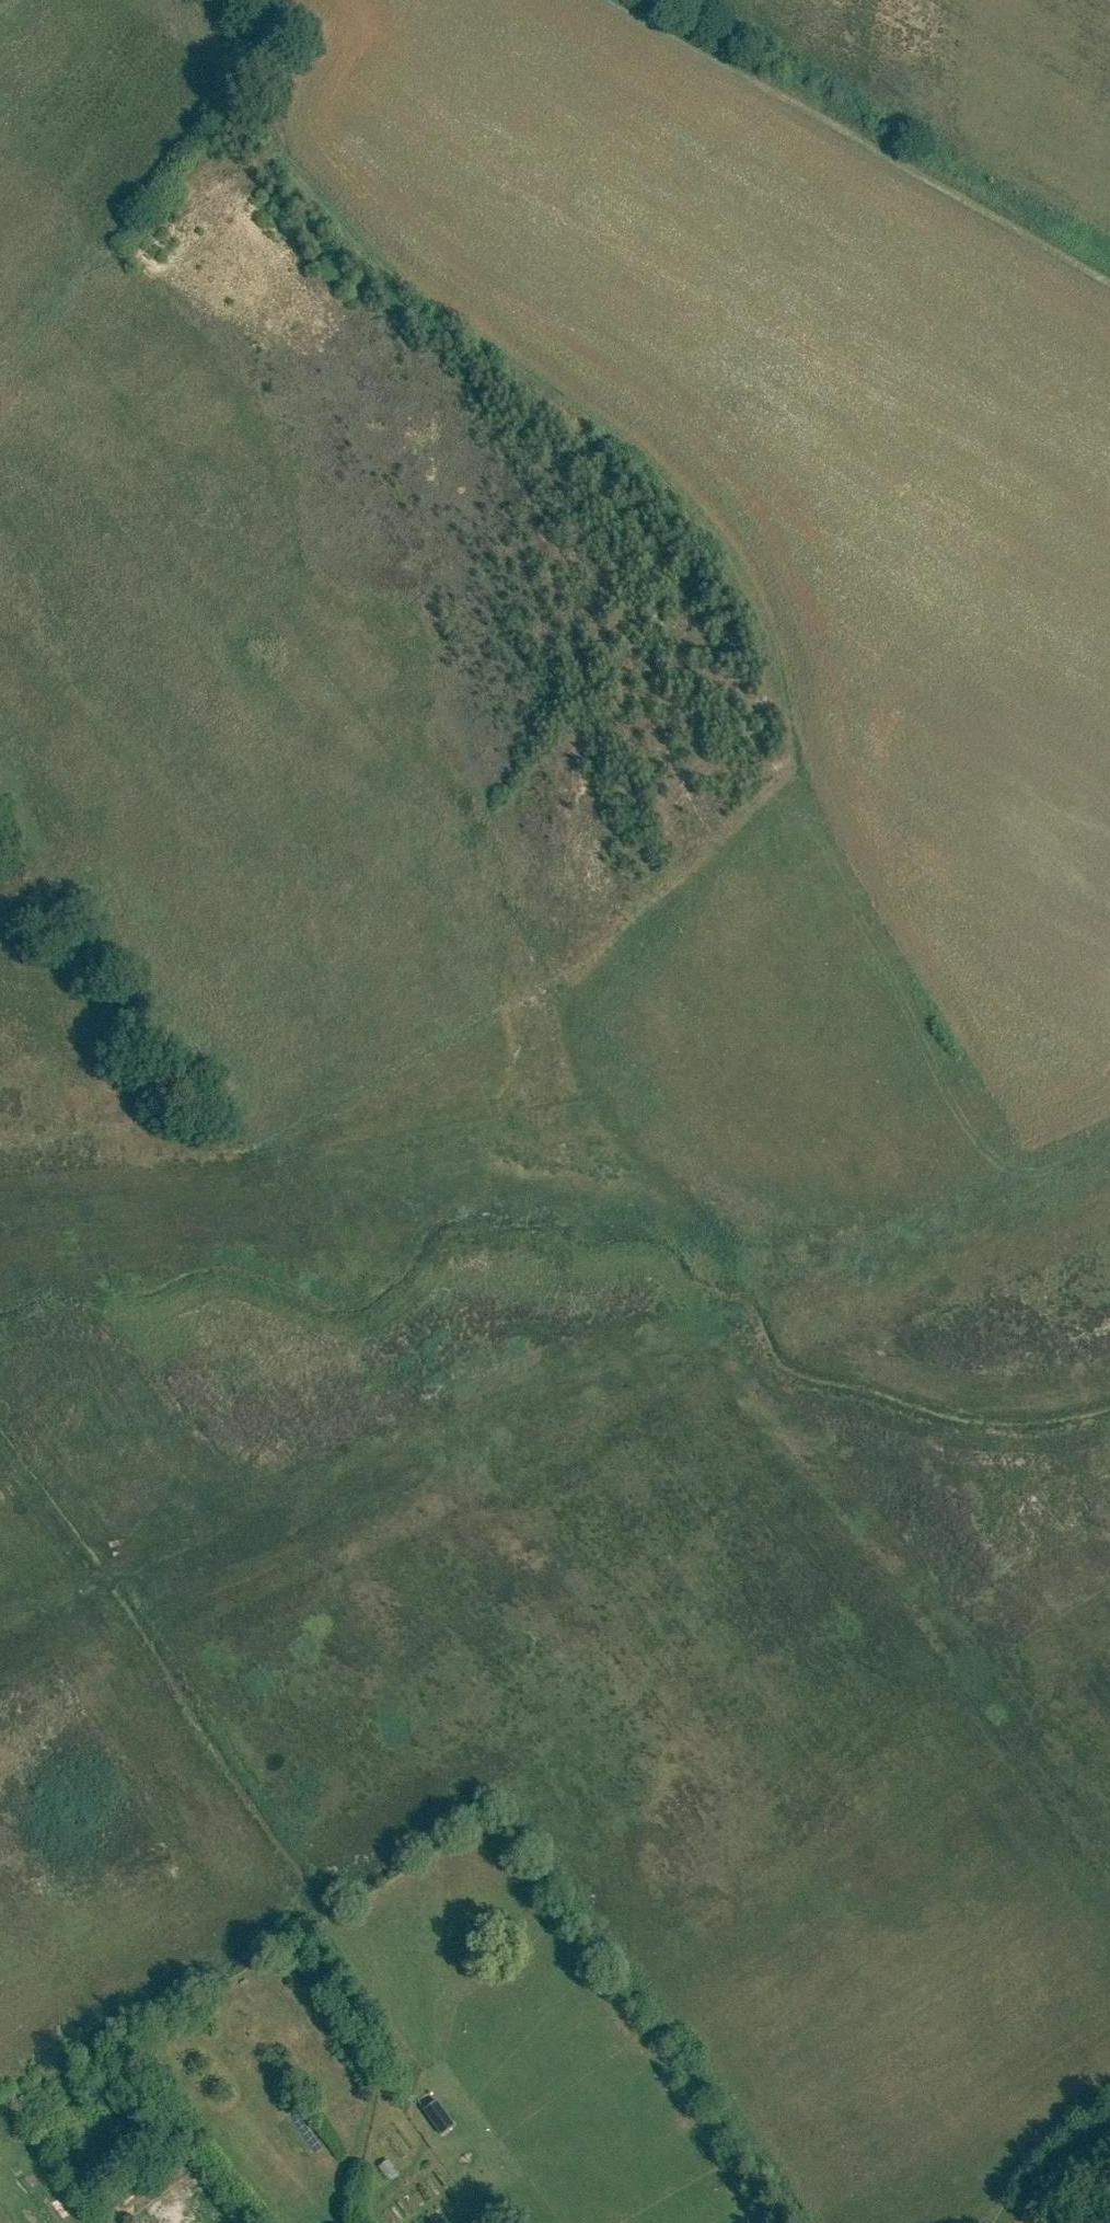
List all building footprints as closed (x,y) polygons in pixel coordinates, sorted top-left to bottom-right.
[(438,2103),(424,2113),(434,2127),(448,2117),(438,2103)]
